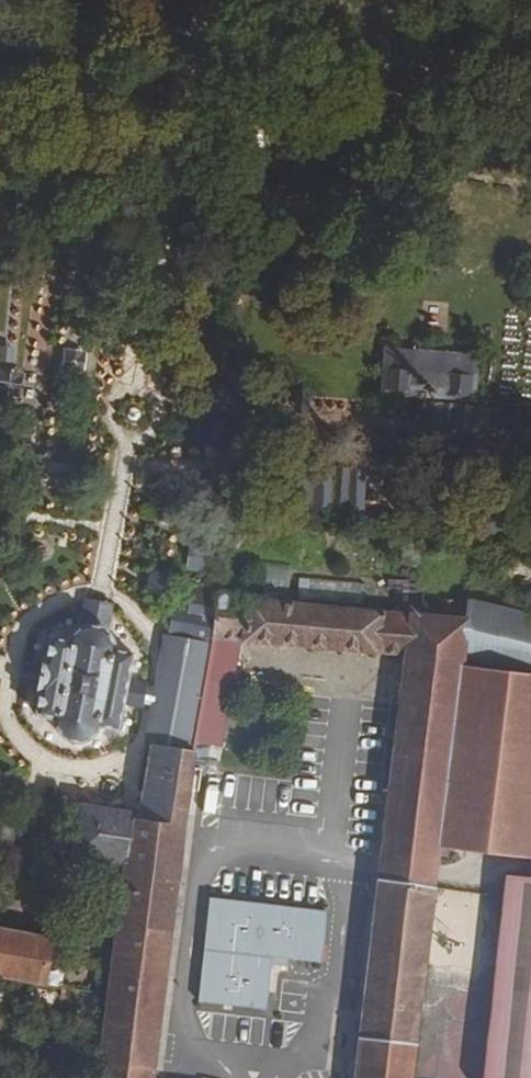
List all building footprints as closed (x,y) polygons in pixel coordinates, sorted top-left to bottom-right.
[(62,349),(61,369),(83,370),(84,350),(62,349)] [(362,509),(363,466),(301,465),(301,509),(362,509)] [(462,548),(454,547),(453,555),(461,556),(462,548)] [(246,581),(220,578),(217,577),(215,584),(215,593),(212,621),(211,639),(214,640),(405,655),(381,857),(437,865),(460,658),(466,602),(430,599),(428,616),(410,614),(382,611),(377,611),(377,604),(368,603),(368,610),(324,606),(244,596),(246,581)] [(512,590),(500,609),(528,616),(530,613),(512,590)] [(466,602),(460,658),(530,672),(530,618),(466,602)] [(68,640),(49,638),(35,716),(53,719),(53,721),(54,726),(56,731),(59,735),(63,739),(70,742),(74,743),(79,743),(84,742),(89,740),(93,736),(96,732),(99,727),(117,730),(132,653),(113,649),(113,648),(112,643),(110,637),(108,633),(104,629),(99,626),(94,625),(91,625),(83,626),(78,628),(74,631),(71,635),(68,640)] [(209,649),(209,644),(170,637),(169,641),(209,649)] [(137,813),(79,805),(71,855),(123,864),(129,817),(166,822),(182,747),(192,748),(209,649),(169,641),(150,745),(137,813)] [(460,658),(439,846),(530,858),(530,672),(460,658)] [(123,864),(97,1077),(152,1077),(183,829),(194,751),(192,748),(182,747),(166,822),(129,817),(123,864)] [(437,865),(381,857),(378,878),(434,886),(437,865)] [(355,1077),(411,1077),(434,886),(378,878),(355,1077)] [(526,879),(516,974),(530,976),(530,880),(526,879)] [(326,911),(213,899),(202,1003),(266,1010),(271,958),(320,963),(326,911)] [(0,930),(0,975),(44,983),(53,940),(0,930)] [(516,974),(514,974),(503,1077),(530,1077),(530,976),(516,974)]
